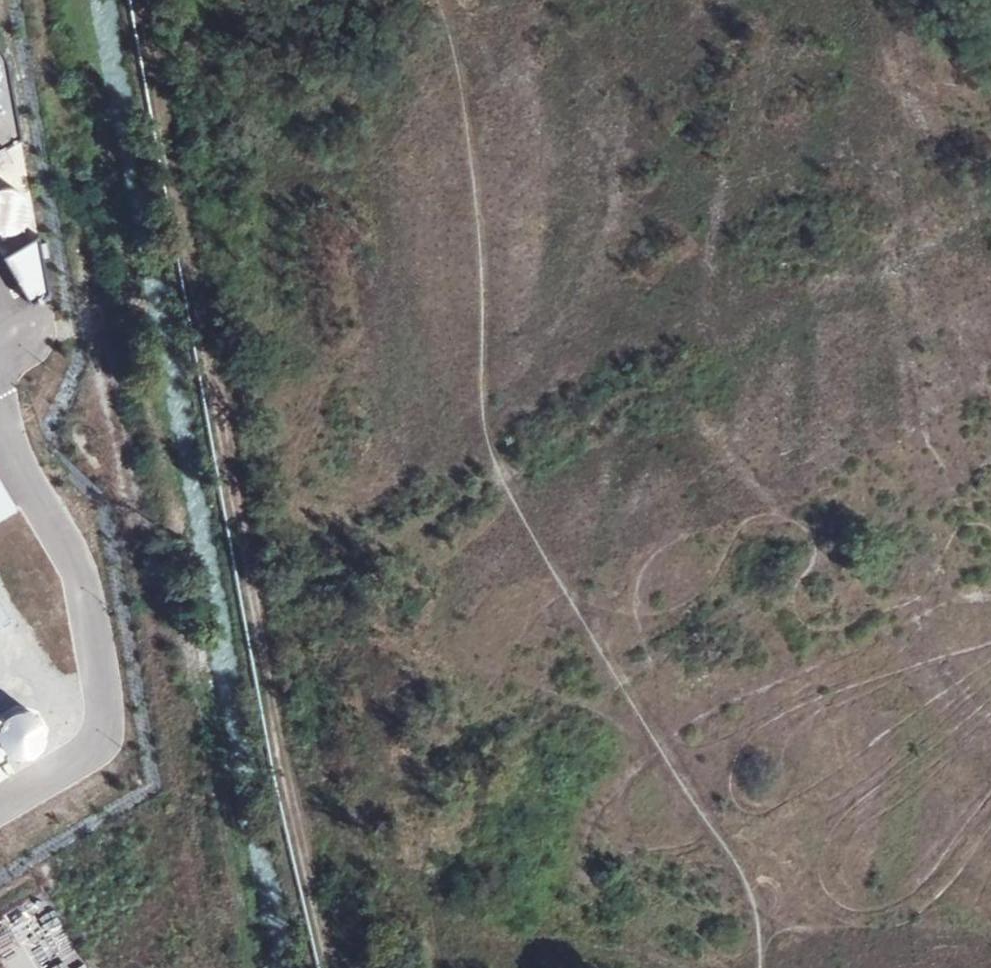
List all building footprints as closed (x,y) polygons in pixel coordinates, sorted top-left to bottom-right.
[(19,137),(4,48),(0,41),(0,148),(19,137)]
